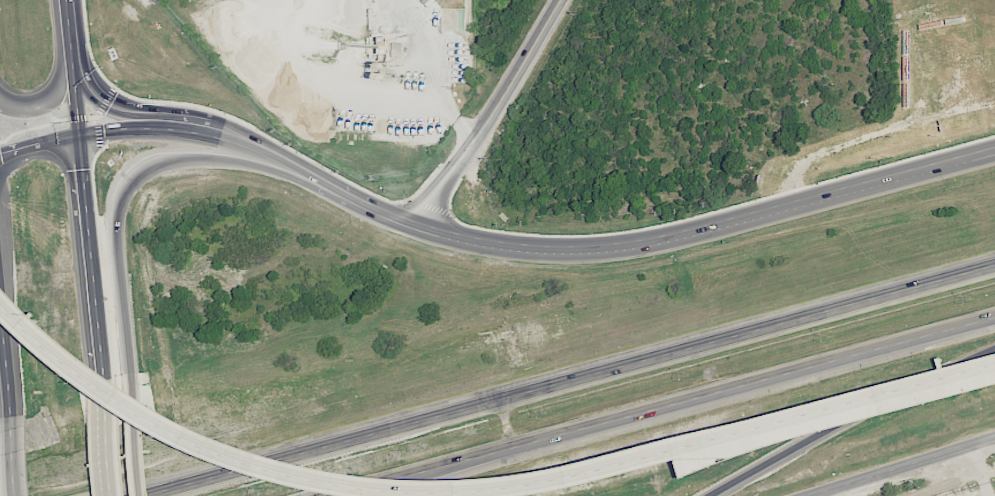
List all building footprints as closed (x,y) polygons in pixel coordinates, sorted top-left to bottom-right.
[(904,14),(944,7),(945,12),(905,19),(904,14)] [(945,19),(947,25),(966,21),(965,15),(945,19)] [(918,24),(919,32),(943,27),(941,20),(918,24)] [(902,31),(910,30),(910,55),(904,55),(902,31)] [(961,126),(978,121),(979,126),(963,131),(961,126)]
